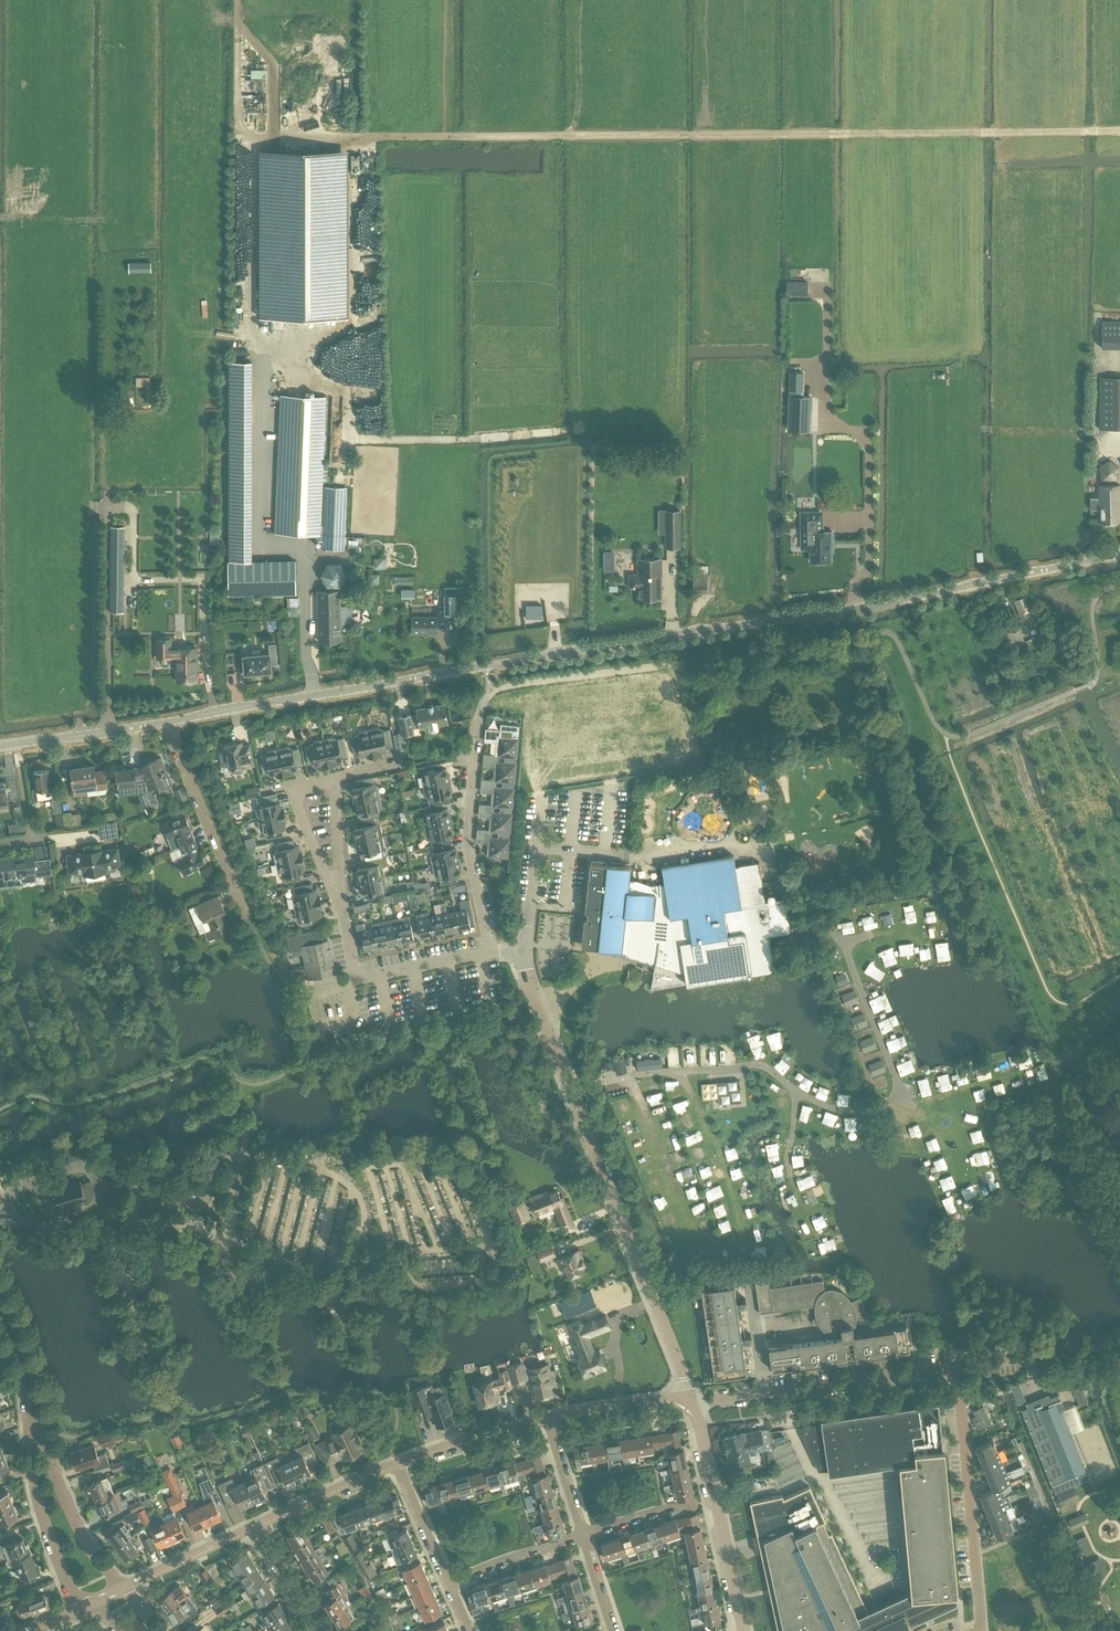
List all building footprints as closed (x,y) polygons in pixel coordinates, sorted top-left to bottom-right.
[(337,151),(270,151),(270,272),(260,272),(260,317),(337,317),(337,151)] [(151,271),(151,262),(129,263),(129,272),(151,271)] [(807,297),(808,282),(787,281),(786,296),(807,297)] [(1102,321),(1102,348),(1119,348),(1119,321),(1102,321)] [(811,398),(801,397),(801,391),(803,391),(804,373),(790,373),(790,397),(789,397),(788,430),(810,431),(811,398)] [(1119,429),(1119,377),(1100,377),(1100,429),(1119,429)] [(136,386),(150,386),(150,378),(136,378),(136,386)] [(276,533),(321,534),(326,397),(281,395),(278,447),(276,530),(276,533)] [(1116,480),(1119,467),(1109,460),(1098,467),(1103,480),(1116,480)] [(1090,498),(1090,509),(1099,509),(1100,523),(1119,522),(1119,515),(1119,484),(1099,485),(1099,498),(1090,498)] [(344,549),(347,488),(325,487),(322,548),(344,549)] [(666,510),(666,547),(680,547),(680,510),(666,510)] [(822,532),(819,529),(819,512),(801,512),(802,549),(810,548),(811,561),(817,561),(818,562),(819,563),(821,564),(822,563),(823,562),(824,561),(830,560),(830,542),(832,542),(833,540),(833,532),(822,532)] [(124,612),(125,546),(125,527),(111,527),(111,612),(124,612)] [(638,588),(638,598),(662,598),(661,558),(638,558),(638,574),(629,574),(629,588),(638,588)] [(229,562),(229,595),(296,593),(295,560),(252,561),(246,561),(233,562),(229,562)] [(340,585),(346,575),(340,564),(328,564),(322,575),(328,585),(340,585)] [(707,594),(708,566),(694,566),(693,593),(707,594)] [(444,596),(444,616),(457,616),(457,596),(459,596),(459,588),(444,588),(444,596)] [(340,590),(318,591),(319,641),(341,640),(341,623),(350,623),(352,623),(352,606),(340,606),(340,590)] [(1032,609),(1033,609),(1027,595),(1014,601),(1020,614),(1023,613),(1025,619),(1035,615),(1032,609)] [(1043,639),(1024,648),(1027,654),(1046,645),(1043,640),(1049,637),(1039,615),(1033,618),(1043,639)] [(438,634),(438,616),(412,616),(412,634),(438,634)] [(997,650),(1003,648),(996,628),(989,631),(997,650)] [(197,648),(171,648),(171,639),(157,639),(157,658),(171,658),(176,658),(176,681),(197,681),(197,648)] [(255,672),(255,673),(262,672),(271,671),(271,664),(278,664),(276,644),(269,645),(270,653),(261,654),(261,650),(252,650),(252,655),(243,656),(245,673),(255,672)] [(411,714),(399,717),(402,735),(405,735),(406,737),(411,736),(410,734),(414,733),(414,732),(413,725),(420,724),(420,728),(429,727),(430,729),(432,730),(437,729),(438,727),(438,725),(448,723),(445,704),(433,706),(433,705),(428,706),(428,707),(417,709),(418,715),(411,716),(411,714)] [(517,756),(519,726),(501,724),(500,730),(486,728),(485,736),(489,737),(489,742),(496,743),(495,755),(517,756)] [(382,729),(379,727),(369,729),(374,756),(381,754),(381,753),(387,751),(386,748),(393,747),(389,729),(383,731),(382,729)] [(367,757),(374,756),(369,729),(359,731),(357,734),(356,735),(357,736),(350,738),(354,755),(360,754),(361,757),(367,756),(367,757)] [(337,739),(336,739),(333,737),(323,739),(329,765),(336,764),(336,762),(342,761),(341,759),(348,757),(343,738),(337,739)] [(322,767),(329,765),(323,739),(314,741),(312,744),(311,744),(311,746),(305,747),(308,764),(315,763),(316,766),(322,765),(322,767)] [(254,765),(250,744),(242,746),(242,742),(225,746),(226,752),(220,754),(222,767),(229,766),(230,770),(234,769),(234,771),(236,772),(238,773),(240,772),(242,771),(243,769),(243,767),(254,765)] [(292,748),(291,748),(288,746),(278,748),(284,775),(291,774),(290,772),(296,771),(296,767),(302,766),(298,748),(292,750),(292,748)] [(277,777),(284,775),(278,748),(268,750),(266,754),(265,754),(266,755),(259,757),(263,774),(270,772),(270,776),(276,774),(277,777)] [(486,767),(494,768),(493,780),(515,781),(517,756),(495,755),(484,754),(483,761),(487,762),(486,767)] [(152,804),(152,805),(159,802),(154,791),(172,783),(161,757),(141,765),(142,767),(143,767),(152,788),(148,790),(149,798),(149,799),(152,804)] [(575,760),(566,761),(570,783),(579,782),(575,760)] [(645,762),(625,765),(627,775),(647,772),(645,762)] [(423,785),(450,779),(449,774),(447,775),(445,769),(442,769),(441,763),(423,767),(425,773),(423,773),(423,774),(421,777),(423,785)] [(97,789),(108,788),(105,770),(95,772),(94,765),(71,769),(74,796),(88,794),(88,790),(97,788),(97,789)] [(136,767),(116,770),(118,788),(119,787),(120,794),(140,791),(146,807),(152,804),(149,799),(149,798),(148,790),(152,788),(143,767),(142,767),(136,768),(136,767)] [(37,789),(32,790),(34,801),(52,798),(54,813),(55,812),(55,813),(57,826),(64,825),(63,814),(63,813),(62,811),(62,812),(59,796),(60,796),(59,785),(51,786),(48,770),(34,772),(37,789)] [(354,801),(380,795),(378,786),(375,784),(375,783),(374,784),(372,777),(355,781),(356,787),(353,788),(354,794),(352,794),(354,801)] [(430,806),(442,803),(450,801),(449,795),(451,795),(450,788),(452,788),(450,779),(423,785),(425,797),(429,799),(429,800),(430,806)] [(484,792),(492,793),(491,805),(512,807),(515,781),(493,780),(481,779),(481,787),(485,787),(484,792)] [(9,804),(5,781),(0,782),(0,806),(9,804)] [(259,786),(246,789),(248,798),(261,795),(259,786)] [(374,817),(380,816),(379,810),(381,810),(381,809),(382,806),(380,795),(354,801),(355,808),(357,808),(360,820),(374,817)] [(280,802),(278,803),(277,796),(276,796),(257,800),(258,807),(258,808),(256,811),(258,820),(285,815),(283,808),(282,808),(280,802)] [(424,826),(451,820),(450,815),(448,815),(447,809),(443,810),(442,803),(430,806),(425,807),(426,813),(424,813),(424,814),(423,817),(424,826)] [(482,817),(490,818),(489,830),(510,832),(512,807),(491,805),(479,804),(479,812),(483,812),(482,817)] [(16,820),(23,819),(21,806),(14,807),(16,820)] [(71,812),(63,813),(63,814),(63,816),(64,824),(64,825),(65,827),(76,826),(75,814),(71,815),(71,812)] [(185,815),(163,824),(169,838),(171,843),(173,847),(194,838),(189,828),(190,828),(185,815)] [(284,822),(286,822),(285,815),(258,820),(260,830),(263,832),(264,833),(265,833),(266,839),(284,835),(282,829),(286,828),(284,822)] [(376,823),(374,817),(360,820),(357,821),(359,828),(356,828),(357,834),(355,835),(356,841),(383,835),(381,826),(378,824),(378,823),(376,823)] [(431,845),(451,840),(450,835),(452,835),(451,829),(453,829),(451,820),(424,826),(427,837),(430,839),(430,840),(431,845)] [(116,822),(99,824),(101,838),(118,836),(116,822)] [(480,842),(488,843),(487,856),(508,857),(510,832),(489,830),(477,829),(477,837),(480,837),(480,842)] [(376,857),(383,856),(382,850),(383,850),(383,849),(385,846),(383,835),(356,841),(358,849),(359,848),(361,854),(364,854),(365,860),(376,857)] [(178,860),(184,874),(206,865),(200,851),(199,852),(194,838),(173,847),(173,849),(174,849),(178,859),(178,860)] [(298,846),(295,847),(294,840),(276,844),(278,850),(276,850),(276,851),(274,854),(276,864),(303,858),(301,851),(300,852),(298,846)] [(432,865),(459,859),(458,854),(456,854),(455,848),(452,848),(451,840),(431,845),(432,846),(433,846),(434,851),(432,852),(433,853),(430,856),(432,865)] [(120,866),(118,849),(103,851),(103,850),(102,850),(102,851),(100,851),(100,850),(85,852),(85,853),(83,853),(83,852),(81,853),(82,854),(67,856),(70,873),(84,871),(84,874),(106,871),(106,868),(120,866)] [(43,859),(35,860),(34,854),(23,855),(23,857),(0,860),(0,886),(0,887),(23,884),(22,874),(36,873),(36,876),(53,874),(50,858),(43,859)] [(385,876),(383,866),(385,866),(388,862),(386,856),(383,856),(376,857),(365,860),(360,861),(361,868),(358,868),(359,874),(357,875),(359,882),(385,876)] [(759,862),(735,866),(734,856),(662,867),(664,883),(660,884),(660,883),(659,883),(659,884),(651,885),(638,880),(629,879),(622,948),(630,949),(629,957),(655,965),(653,974),(654,974),(656,965),(685,974),(681,950),(675,951),(673,940),(661,941),(658,926),(671,924),(670,916),(715,909),(760,902),(758,894),(764,894),(759,862)] [(302,866),(304,865),(303,858),(276,864),(278,874),(281,876),(282,877),(283,876),(284,883),(302,879),(300,872),(304,872),(302,866)] [(439,878),(441,885),(458,881),(457,875),(460,874),(459,868),(461,867),(459,859),(432,865),(435,876),(438,878),(438,879),(439,878)] [(584,919),(581,947),(598,949),(621,951),(622,948),(629,879),(630,867),(609,865),(590,863),(585,911),(587,912),(587,919),(584,919)] [(385,897),(384,891),(385,890),(385,889),(387,886),(385,876),(359,882),(360,889),(362,888),(363,894),(366,894),(368,900),(385,897)] [(316,890),(313,890),(311,884),(294,887),(296,894),(294,894),(294,895),(292,898),(294,908),(321,902),(319,895),(317,895),(316,890)] [(408,892),(400,894),(401,900),(409,899),(408,892)] [(785,898),(765,901),(764,894),(758,894),(760,902),(715,909),(726,980),(775,972),(774,965),(770,936),(782,934),(781,927),(790,926),(789,921),(785,898)] [(205,932),(208,940),(229,932),(222,914),(225,912),(218,895),(196,905),(189,908),(196,924),(196,925),(201,922),(206,932),(205,932)] [(454,911),(459,935),(464,934),(463,929),(471,927),(475,926),(470,899),(460,901),(461,909),(454,911)] [(320,909),(322,909),(321,902),(294,908),(296,918),(299,920),(300,920),(301,920),(302,926),(320,923),(318,916),(322,915),(320,909)] [(454,911),(447,912),(445,902),(440,903),(447,932),(454,931),(455,936),(459,935),(454,911)] [(438,934),(447,932),(440,903),(434,905),(436,915),(430,916),(429,916),(435,940),(439,939),(438,934)] [(355,913),(369,910),(367,904),(354,906),(355,913)] [(687,986),(726,980),(715,909),(670,916),(671,924),(658,926),(661,941),(673,940),(675,951),(681,950),(685,974),(687,986)] [(429,916),(430,916),(429,912),(416,914),(421,938),(429,936),(430,941),(435,940),(429,916)] [(414,939),(410,921),(409,916),(396,918),(403,947),(407,946),(406,941),(414,939)] [(398,948),(403,947),(396,918),(384,921),(389,944),(397,943),(398,948)] [(381,946),(389,944),(384,921),(372,923),(373,929),(378,952),(383,951),(381,946)] [(378,952),(373,929),(366,930),(364,923),(356,925),(361,950),(364,949),(364,950),(372,948),(373,953),(378,952)] [(321,938),(323,938),(321,929),(287,936),(290,951),(302,949),(306,967),(290,970),(293,981),(309,978),(335,973),(328,941),(322,942),(321,938)] [(624,1058),(613,1061),(616,1072),(627,1070),(624,1058)] [(662,1067),(662,1058),(648,1060),(636,1061),(637,1070),(648,1069),(662,1067)] [(719,1104),(741,1102),(739,1081),(717,1082),(719,1104)] [(81,1181),(69,1185),(67,1177),(55,1180),(58,1188),(54,1189),(60,1210),(64,1209),(65,1213),(76,1210),(74,1202),(86,1198),(85,1196),(94,1193),(91,1181),(82,1184),(81,1181)] [(505,1188),(500,1190),(506,1208),(509,1207),(509,1208),(516,1223),(520,1222),(526,1220),(531,1218),(524,1201),(516,1204),(511,1206),(505,1188)] [(554,1209),(564,1233),(575,1229),(564,1202),(563,1203),(557,1190),(549,1193),(548,1191),(530,1199),(536,1215),(554,1209)] [(540,1262),(556,1256),(552,1246),(536,1253),(540,1262)] [(583,1258),(580,1250),(555,1259),(558,1267),(563,1265),(568,1278),(583,1272),(581,1267),(586,1264),(583,1258)] [(912,1343),(912,1341),(910,1326),(854,1334),(853,1330),(854,1328),(854,1327),(855,1326),(855,1325),(856,1323),(856,1321),(856,1319),(856,1318),(869,1316),(860,1297),(851,1301),(849,1298),(847,1295),(844,1292),(840,1290),(836,1289),(833,1288),(825,1290),(824,1288),(823,1280),(770,1288),(770,1286),(768,1286),(770,1301),(759,1303),(760,1314),(786,1310),(786,1309),(784,1310),(784,1307),(815,1303),(815,1305),(814,1305),(814,1306),(815,1306),(815,1310),(815,1314),(816,1318),(812,1319),(813,1320),(813,1325),(819,1324),(820,1325),(822,1329),(825,1332),(828,1334),(831,1336),(835,1337),(835,1338),(792,1344),(792,1340),(768,1344),(769,1351),(772,1371),(837,1361),(837,1363),(866,1359),(866,1357),(910,1351),(909,1343),(912,1343)] [(740,1297),(736,1297),(734,1284),(701,1289),(714,1379),(735,1376),(735,1377),(741,1376),(741,1375),(749,1374),(749,1373),(750,1373),(750,1371),(747,1371),(743,1344),(746,1343),(746,1340),(752,1340),(751,1334),(745,1335),(745,1332),(741,1333),(738,1308),(741,1308),(741,1305),(747,1304),(746,1298),(740,1299),(740,1297)] [(756,1288),(759,1303),(770,1301),(768,1286),(756,1288)] [(597,1306),(591,1289),(560,1302),(566,1318),(597,1306)] [(583,1323),(570,1328),(576,1342),(574,1343),(580,1357),(577,1358),(585,1376),(606,1368),(598,1349),(594,1351),(588,1336),(610,1327),(605,1315),(583,1324),(583,1323)] [(500,1378),(474,1385),(480,1406),(498,1401),(497,1398),(499,1397),(496,1388),(503,1387),(503,1389),(512,1387),(507,1368),(505,1362),(496,1364),(498,1370),(500,1378)] [(528,1369),(524,1370),(523,1362),(510,1365),(509,1365),(513,1383),(526,1380),(526,1379),(530,1379),(531,1385),(535,1384),(537,1397),(541,1396),(541,1398),(549,1397),(548,1395),(551,1394),(551,1395),(552,1395),(550,1385),(553,1385),(549,1364),(528,1369)] [(1080,1405),(1088,1402),(1076,1375),(1068,1378),(1080,1405)] [(446,1393),(445,1393),(442,1385),(433,1388),(432,1384),(411,1391),(420,1418),(430,1415),(433,1422),(436,1421),(438,1426),(442,1424),(444,1425),(447,1424),(448,1422),(453,1421),(451,1414),(453,1413),(446,1393)] [(979,1404),(991,1398),(989,1394),(977,1400),(979,1404)] [(1083,1465),(1060,1411),(1064,1409),(1058,1394),(1048,1398),(1048,1399),(1043,1403),(1041,1401),(1030,1410),(1028,1407),(1021,1409),(1055,1493),(1088,1479),(1083,1465)] [(943,1450),(939,1402),(821,1420),(822,1424),(799,1427),(819,1471),(828,1470),(829,1475),(899,1464),(911,1590),(898,1596),(895,1591),(888,1594),(888,1592),(881,1595),(881,1597),(874,1600),(877,1606),(867,1610),(832,1533),(829,1535),(823,1522),(826,1521),(810,1486),(784,1498),(783,1495),(750,1502),(757,1535),(752,1536),(756,1552),(761,1551),(778,1630),(914,1630),(910,1623),(957,1602),(956,1594),(958,1594),(945,1449),(943,1450)] [(977,1430),(991,1423),(983,1406),(973,1411),(978,1420),(974,1422),(977,1430)] [(251,1434),(256,1432),(252,1423),(246,1425),(251,1434)] [(306,1427),(313,1442),(320,1438),(313,1423),(306,1427)] [(244,1437),(251,1434),(246,1425),(240,1428),(244,1437)] [(360,1451),(362,1450),(351,1426),(334,1434),(335,1437),(318,1445),(327,1463),(339,1457),(338,1456),(343,1454),(345,1458),(353,1454),(355,1455),(359,1453),(360,1451)] [(668,1434),(666,1434),(667,1440),(679,1437),(678,1430),(668,1433),(668,1434)] [(749,1453),(764,1449),(760,1431),(744,1434),(744,1433),(724,1437),(730,1464),(750,1459),(749,1453)] [(652,1434),(635,1437),(638,1453),(654,1450),(658,1449),(660,1448),(658,1435),(652,1436),(652,1434)] [(666,1434),(658,1435),(660,1448),(664,1448),(668,1447),(668,1446),(667,1440),(666,1434)] [(101,1446),(112,1442),(110,1435),(99,1439),(101,1446)] [(183,1444),(179,1437),(172,1440),(175,1447),(183,1444)] [(635,1437),(620,1439),(622,1455),(623,1460),(628,1460),(627,1454),(638,1453),(635,1437)] [(679,1437),(667,1440),(668,1446),(680,1444),(679,1437)] [(620,1439),(605,1442),(607,1457),(608,1463),(609,1471),(621,1469),(620,1462),(612,1463),(612,1462),(612,1457),(622,1455),(620,1439)] [(976,1447),(975,1447),(980,1459),(998,1451),(993,1440),(982,1445),(976,1447)] [(318,1463),(309,1442),(296,1448),(298,1457),(291,1460),(300,1480),(312,1475),(308,1467),(318,1463)] [(605,1442),(589,1444),(592,1460),(592,1465),(593,1468),(597,1467),(597,1465),(596,1459),(607,1457),(605,1442)] [(589,1444),(574,1446),(574,1448),(575,1454),(577,1465),(578,1471),(582,1470),(581,1462),(592,1460),(589,1444)] [(680,1444),(668,1446),(668,1447),(669,1453),(668,1453),(671,1465),(671,1468),(687,1465),(684,1450),(682,1450),(680,1444)] [(109,1465),(106,1453),(98,1456),(94,1445),(71,1452),(77,1470),(93,1464),(96,1470),(111,1465),(109,1465)] [(998,1451),(980,1459),(984,1469),(1002,1462),(1007,1459),(1003,1449),(998,1451)] [(771,1450),(764,1451),(766,1464),(773,1463),(771,1450)] [(9,1467),(4,1454),(0,1455),(0,1471),(9,1467)] [(529,1465),(542,1461),(540,1455),(527,1459),(527,1460),(529,1465)] [(300,1480),(291,1460),(283,1464),(278,1457),(265,1463),(274,1483),(285,1478),(288,1486),(300,1480)] [(131,1465),(130,1458),(123,1461),(123,1460),(111,1465),(113,1472),(125,1467),(131,1465)] [(514,1462),(499,1466),(504,1481),(517,1478),(518,1479),(526,1477),(525,1475),(531,1474),(529,1465),(527,1460),(515,1463),(514,1462)] [(546,1474),(543,1465),(542,1461),(529,1465),(531,1474),(537,1493),(552,1489),(547,1474),(546,1474)] [(1002,1462),(984,1469),(989,1479),(1006,1472),(1002,1462)] [(272,1483),(263,1464),(250,1469),(251,1473),(242,1477),(245,1482),(244,1482),(253,1502),(266,1496),(262,1488),(272,1483)] [(671,1468),(662,1470),(663,1475),(672,1473),(675,1483),(690,1480),(687,1465),(671,1468)] [(499,1466),(484,1470),(489,1486),(499,1483),(501,1489),(506,1488),(504,1481),(499,1466)] [(1006,1472),(989,1479),(989,1480),(993,1489),(997,1488),(1001,1486),(1002,1487),(1010,1483),(1010,1482),(1008,1477),(1012,1475),(1013,1477),(1024,1472),(1022,1466),(1006,1472)] [(484,1470),(469,1475),(474,1490),(489,1486),(484,1470)] [(469,1475),(455,1479),(459,1495),(474,1490),(469,1475)] [(96,1500),(114,1493),(107,1477),(102,1479),(88,1485),(89,1486),(84,1488),(87,1495),(93,1493),(96,1500)] [(222,1517),(213,1499),(211,1494),(216,1491),(210,1478),(200,1483),(207,1503),(201,1506),(209,1523),(222,1517)] [(253,1502),(244,1482),(237,1485),(232,1478),(218,1485),(227,1505),(238,1500),(242,1507),(253,1502)] [(444,1499),(459,1495),(455,1479),(439,1484),(444,1499)] [(1031,1487),(1035,1486),(1032,1479),(1024,1482),(1027,1488),(1030,1486),(1031,1487)] [(675,1483),(664,1486),(664,1490),(675,1488),(678,1499),(694,1496),(690,1480),(675,1483)] [(179,1492),(175,1484),(174,1481),(168,1483),(169,1487),(173,1494),(180,1508),(187,1505),(180,1491),(179,1492)] [(429,1503),(444,1499),(439,1484),(424,1488),(429,1503)] [(993,1489),(980,1495),(984,1505),(1005,1496),(1002,1487),(1001,1486),(997,1488),(993,1489)] [(537,1493),(524,1497),(527,1506),(533,1505),(531,1499),(538,1497),(541,1508),(556,1503),(552,1489),(537,1493)] [(1075,1489),(1058,1496),(1061,1505),(1062,1504),(1073,1500),(1078,1498),(1076,1493),(1075,1489)] [(0,1494),(0,1509),(13,1504),(8,1491),(0,1494)] [(97,1504),(95,1506),(98,1514),(101,1512),(103,1516),(126,1507),(125,1505),(129,1503),(126,1497),(122,1499),(122,1498),(118,1491),(114,1493),(96,1500),(97,1504)] [(173,1511),(180,1508),(173,1494),(167,1497),(173,1511)] [(392,1495),(378,1500),(384,1516),(386,1520),(391,1518),(389,1513),(396,1511),(398,1514),(403,1512),(397,1496),(392,1497),(392,1495)] [(1005,1496),(984,1505),(988,1516),(1006,1509),(1012,1506),(1008,1496),(1005,1497),(1005,1496)] [(132,1512),(153,1502),(151,1497),(141,1501),(140,1500),(129,1505),(132,1512)] [(371,1521),(384,1516),(378,1500),(366,1505),(371,1521)] [(1036,1510),(1043,1507),(1041,1500),(1036,1501),(1033,1502),(1036,1509),(1036,1510)] [(209,1523),(201,1506),(196,1508),(194,1503),(186,1507),(196,1529),(209,1523)] [(546,1523),(561,1518),(556,1503),(541,1508),(546,1523)] [(0,1509),(0,1524),(0,1525),(18,1518),(13,1504),(0,1509)] [(359,1525),(371,1521),(366,1505),(353,1509),(359,1526),(359,1525)] [(1040,1519),(1047,1516),(1043,1507),(1036,1510),(1040,1519)] [(143,1526),(151,1522),(145,1508),(141,1510),(140,1509),(137,1510),(140,1516),(139,1517),(143,1526)] [(341,1517),(334,1520),(341,1533),(359,1526),(359,1525),(359,1526),(353,1509),(340,1514),(341,1517)] [(1006,1509),(988,1516),(992,1526),(1010,1519),(1006,1509)] [(127,1522),(139,1517),(140,1516),(137,1510),(124,1516),(127,1522)] [(177,1515),(175,1516),(173,1512),(162,1517),(164,1521),(173,1540),(186,1534),(177,1515)] [(1089,1522),(1085,1513),(1077,1516),(1068,1520),(1072,1529),(1081,1525),(1089,1522)] [(326,1527),(332,1523),(328,1515),(321,1518),(326,1527)] [(695,1515),(684,1518),(685,1525),(697,1522),(696,1515),(695,1515)] [(1010,1519),(992,1526),(997,1537),(999,1536),(1004,1534),(1005,1534),(1006,1536),(1011,1534),(1013,1533),(1013,1532),(1012,1531),(1014,1530),(1021,1527),(1016,1517),(1010,1519)] [(546,1523),(533,1527),(535,1533),(544,1530),(543,1528),(547,1527),(550,1538),(566,1533),(561,1518),(546,1523)] [(687,1531),(685,1525),(684,1518),(682,1518),(676,1520),(681,1533),(685,1531),(687,1531)] [(681,1533),(676,1520),(676,1519),(660,1524),(665,1539),(681,1533)] [(164,1521),(151,1527),(160,1546),(173,1540),(164,1521)] [(390,1531),(397,1528),(394,1522),(388,1525),(390,1531)] [(697,1522),(685,1525),(687,1531),(699,1528),(697,1522)] [(292,1548),(308,1538),(312,1535),(305,1523),(287,1535),(290,1538),(287,1540),(292,1548)] [(330,1534),(336,1530),(332,1523),(326,1527),(330,1534)] [(130,1537),(132,1535),(124,1524),(108,1535),(117,1547),(130,1537)] [(660,1524),(646,1529),(650,1544),(653,1551),(657,1550),(656,1546),(666,1542),(665,1539),(660,1524)] [(384,1533),(390,1531),(388,1525),(382,1527),(384,1533)] [(392,1550),(412,1541),(406,1529),(398,1533),(397,1528),(390,1531),(384,1533),(386,1538),(387,1537),(388,1541),(392,1550)] [(687,1531),(685,1531),(688,1547),(704,1543),(700,1528),(699,1528),(687,1531)] [(636,1548),(650,1544),(646,1529),(631,1534),(636,1548)] [(364,1542),(371,1540),(368,1533),(362,1535),(364,1542)] [(130,1537),(117,1547),(125,1558),(127,1560),(133,1555),(132,1553),(138,1549),(137,1547),(141,1544),(134,1534),(132,1535),(130,1537)] [(626,1552),(636,1548),(631,1534),(616,1538),(621,1553),(624,1564),(629,1562),(626,1552)] [(351,1551),(357,1547),(351,1535),(344,1539),(351,1551)] [(148,1551),(155,1548),(149,1537),(143,1540),(148,1551)] [(5,1552),(8,1561),(29,1553),(23,1538),(0,1547),(0,1554),(5,1552)] [(299,1559),(315,1549),(308,1538),(292,1548),(294,1552),(293,1553),(297,1559),(298,1558),(299,1559)] [(606,1558),(621,1553),(616,1538),(601,1543),(606,1558)] [(339,1549),(345,1546),(343,1541),(336,1545),(339,1549)] [(409,1559),(408,1557),(417,1553),(412,1541),(392,1550),(393,1554),(392,1554),(397,1564),(409,1559)] [(1020,1553),(994,1563),(996,1569),(994,1569),(1003,1590),(1032,1578),(1031,1576),(1041,1572),(1032,1550),(1036,1549),(1033,1542),(1018,1548),(1020,1553)] [(704,1543),(688,1547),(692,1562),(707,1558),(704,1543)] [(341,1555),(348,1551),(345,1546),(339,1549),(341,1555)] [(305,1570),(321,1560),(315,1549),(299,1559),(302,1563),(300,1564),(304,1570),(305,1569),(305,1570)] [(234,1568),(229,1571),(232,1575),(236,1573),(254,1562),(251,1558),(252,1557),(248,1550),(230,1561),(234,1568)] [(365,1561),(360,1551),(354,1555),(358,1564),(365,1561)] [(11,1567),(16,1565),(21,1578),(38,1571),(31,1552),(29,1553),(8,1561),(11,1567)] [(568,1595),(582,1590),(577,1575),(571,1557),(558,1561),(558,1562),(562,1575),(564,1579),(563,1579),(568,1595)] [(681,1564),(682,1570),(686,1569),(687,1567),(693,1566),(695,1577),(710,1574),(707,1558),(692,1562),(686,1563),(681,1564)] [(312,1581),(328,1572),(321,1560),(305,1570),(312,1581)] [(1101,1572),(1096,1560),(1088,1564),(1087,1564),(1093,1576),(1101,1572)] [(371,1563),(368,1565),(365,1561),(358,1564),(367,1580),(377,1574),(371,1563)] [(408,1582),(426,1574),(420,1561),(403,1569),(408,1582)] [(243,1583),(260,1573),(254,1562),(236,1573),(239,1577),(243,1583)] [(557,1576),(562,1575),(558,1562),(553,1564),(557,1576)] [(551,1578),(546,1566),(546,1564),(531,1569),(536,1584),(551,1579),(551,1578)] [(551,1578),(557,1576),(553,1564),(546,1566),(551,1578)] [(521,1589),(536,1584),(531,1569),(516,1574),(521,1589)] [(206,1584),(212,1581),(205,1570),(199,1574),(206,1584)] [(218,1570),(211,1575),(218,1584),(223,1580),(224,1581),(224,1580),(218,1570)] [(249,1595),(267,1584),(260,1573),(243,1583),(247,1589),(241,1593),(244,1598),(249,1595)] [(413,1594),(431,1586),(426,1574),(408,1582),(413,1594)] [(506,1594),(521,1589),(516,1574),(501,1579),(506,1594)] [(695,1577),(684,1579),(685,1584),(691,1583),(691,1582),(695,1581),(696,1581),(698,1592),(713,1589),(710,1574),(695,1577)] [(352,1603),(339,1582),(338,1583),(334,1576),(327,1580),(331,1587),(326,1590),(332,1600),(325,1604),(331,1615),(348,1605),(349,1606),(352,1603)] [(491,1599),(506,1594),(501,1579),(487,1583),(491,1599)] [(172,1590),(159,1599),(161,1602),(160,1604),(164,1610),(166,1609),(167,1610),(185,1598),(185,1597),(187,1596),(187,1595),(190,1593),(182,1582),(172,1590)] [(472,1590),(466,1593),(470,1600),(475,1613),(479,1612),(484,1611),(481,1602),(491,1599),(487,1583),(471,1588),(472,1590)] [(253,1598),(257,1605),(275,1594),(271,1587),(270,1588),(267,1584),(249,1595),(252,1599),(253,1598)] [(365,1595),(371,1592),(366,1584),(361,1587),(365,1595)] [(419,1607),(437,1599),(431,1586),(413,1594),(419,1607)] [(377,1597),(385,1592),(383,1587),(374,1592),(377,1597)] [(212,1604),(222,1596),(218,1589),(207,1597),(212,1604)] [(713,1589),(698,1592),(699,1596),(701,1607),(717,1604),(713,1589)] [(573,1609),(587,1605),(582,1590),(568,1595),(557,1598),(559,1603),(565,1601),(565,1600),(569,1599),(573,1609)] [(369,1602),(375,1599),(371,1592),(365,1595),(369,1602)] [(379,1601),(388,1596),(385,1592),(377,1597),(379,1601)] [(48,1596),(46,1597),(44,1593),(27,1600),(19,1603),(24,1616),(32,1612),(32,1613),(50,1606),(48,1602),(50,1601),(48,1596)] [(185,1598),(167,1610),(176,1622),(187,1613),(189,1616),(197,1610),(187,1595),(187,1596),(185,1597),(185,1598)] [(230,1608),(229,1607),(227,1603),(222,1596),(212,1604),(212,1603),(216,1609),(215,1610),(219,1616),(230,1608)] [(419,1607),(424,1619),(442,1612),(437,1599),(419,1607)] [(267,1624),(285,1614),(283,1609),(284,1609),(279,1602),(261,1613),(265,1619),(260,1622),(261,1625),(263,1627),(268,1625),(267,1624)] [(720,1619),(717,1604),(701,1607),(690,1609),(691,1615),(693,1614),(696,1612),(702,1611),(705,1623),(720,1619)] [(356,1617),(349,1606),(348,1605),(331,1615),(339,1627),(356,1617)] [(573,1609),(562,1613),(564,1619),(568,1618),(568,1617),(575,1615),(578,1625),(592,1620),(587,1605),(573,1609)] [(375,1624),(386,1618),(381,1610),(371,1615),(375,1624)] [(390,1620),(399,1615),(396,1611),(388,1616),(390,1620)] [(293,1624),(290,1618),(288,1619),(285,1614),(267,1624),(268,1625),(270,1629),(271,1629),(273,1630),(282,1630),(293,1624)] [(393,1625),(401,1620),(399,1615),(390,1620),(393,1625)] [(445,1623),(427,1630),(448,1630),(445,1623)]
